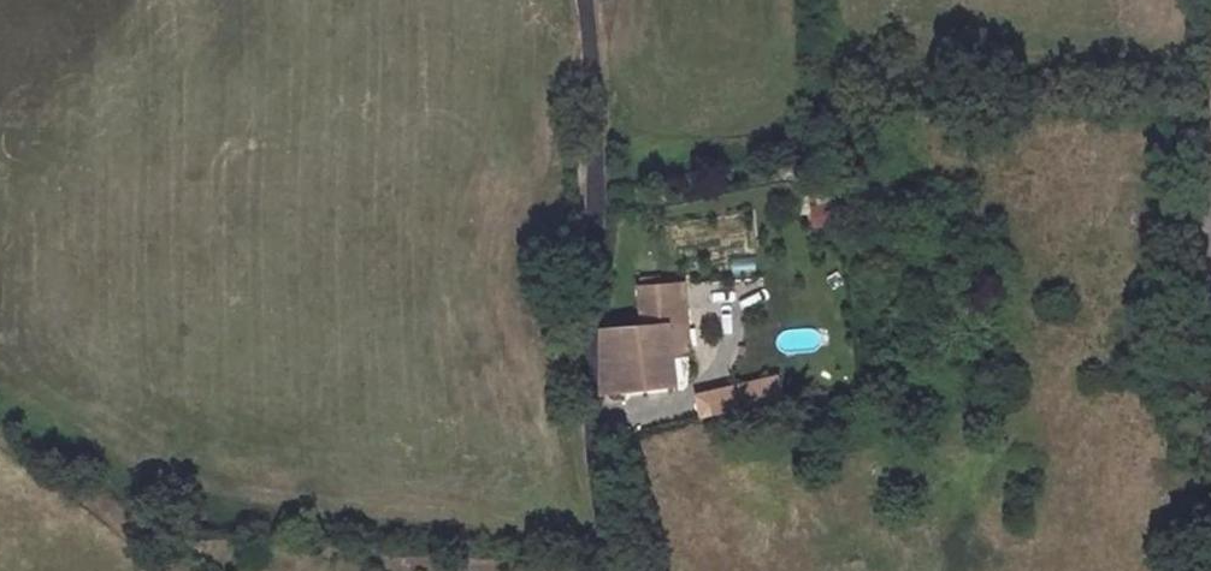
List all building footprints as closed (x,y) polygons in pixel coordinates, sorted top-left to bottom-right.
[(668,398),(665,368),(661,340),(679,337),(674,297),(634,303),(638,342),(597,346),(596,408),(668,398)] [(661,340),(665,368),(683,365),(679,337),(661,340)] [(771,419),(768,406),(766,399),(734,405),(739,426),(771,419)] [(739,426),(734,405),(722,408),(725,428),(739,426)]
